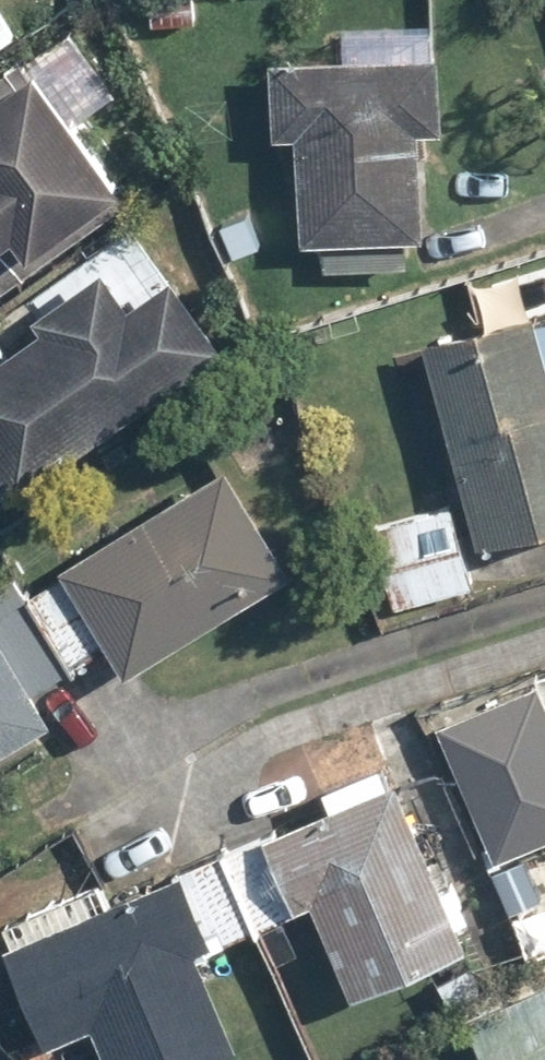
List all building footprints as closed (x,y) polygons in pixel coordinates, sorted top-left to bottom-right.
[(17,34),(0,9),(0,45),(17,34)] [(444,48),(267,45),(266,139),(301,140),(299,244),(329,244),(328,263),(417,264),(419,130),(443,130),(444,48)] [(36,71),(26,57),(0,77),(0,293),(36,267),(29,256),(122,188),(73,121),(103,99),(67,48),(36,71)] [(4,325),(20,346),(0,361),(0,478),(17,500),(222,347),(133,228),(4,325)] [(422,338),(477,550),(544,533),(544,306),(422,338)] [(30,591),(78,667),(107,649),(126,679),(297,573),(230,466),(30,591)] [(478,585),(453,501),(367,527),(393,611),(478,585)] [(55,723),(37,693),(78,667),(30,591),(18,572),(0,583),(0,758),(55,723)] [(436,728),(512,923),(544,910),(544,901),(526,852),(544,844),(544,686),(436,728)] [(484,989),(394,778),(226,851),(258,926),(309,905),(350,998),(429,964),(447,1005),(484,989)] [(258,926),(226,851),(105,903),(95,881),(0,922),(0,964),(40,1057),(73,1043),(80,1059),(226,1059),(240,1054),(197,953),(258,926)] [(466,1018),(484,1059),(544,1059),(544,984),(466,1018)]
